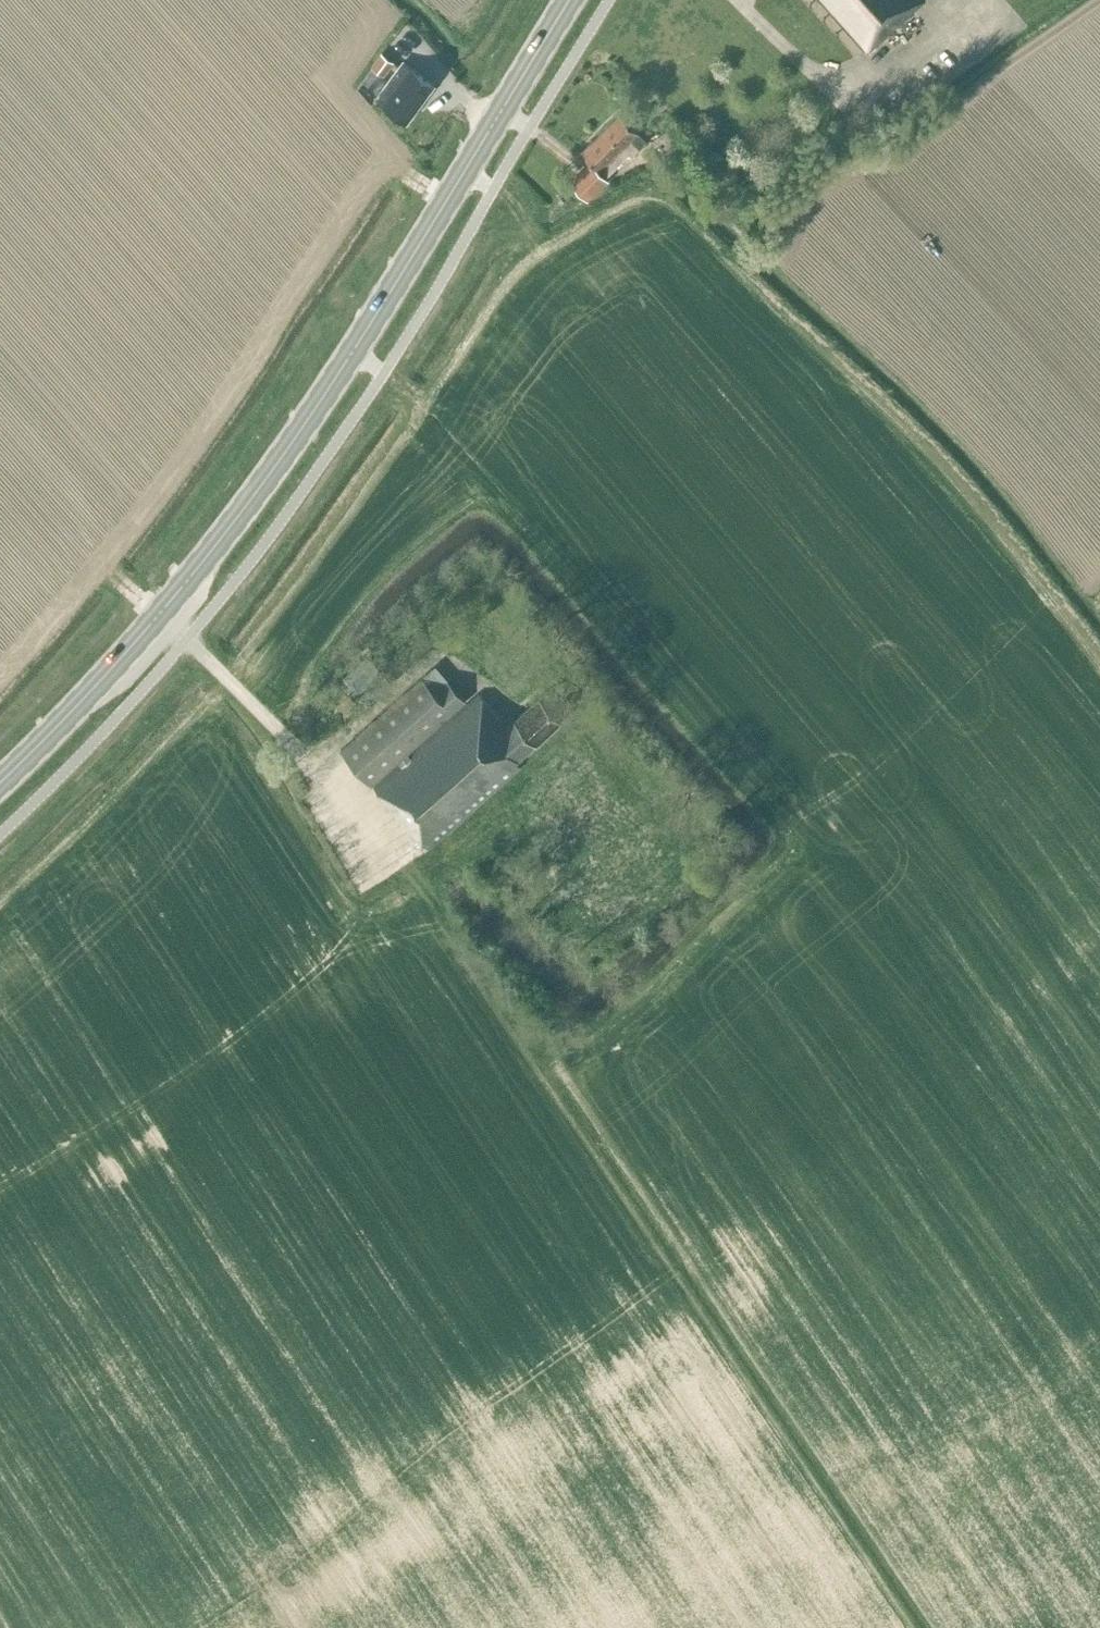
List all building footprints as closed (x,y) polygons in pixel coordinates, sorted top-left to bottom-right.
[(865,50),(921,0),(820,0),(865,50)] [(384,75),(394,61),(381,52),(371,66),(384,75)] [(406,120),(433,83),(403,60),(375,97),(406,120)] [(632,155),(647,141),(620,113),(581,152),(592,162),(570,182),(585,198),(607,178),(605,176),(630,152),(632,155)] [(409,755),(407,752),(466,700),(436,665),(340,749),(370,783),(397,759),(400,762),(373,786),(424,843),(421,846),(425,850),(521,767),(516,762),(564,721),(542,697),(508,727),(480,694),(409,755)] [(344,712),(354,702),(347,694),(337,704),(344,712)]
